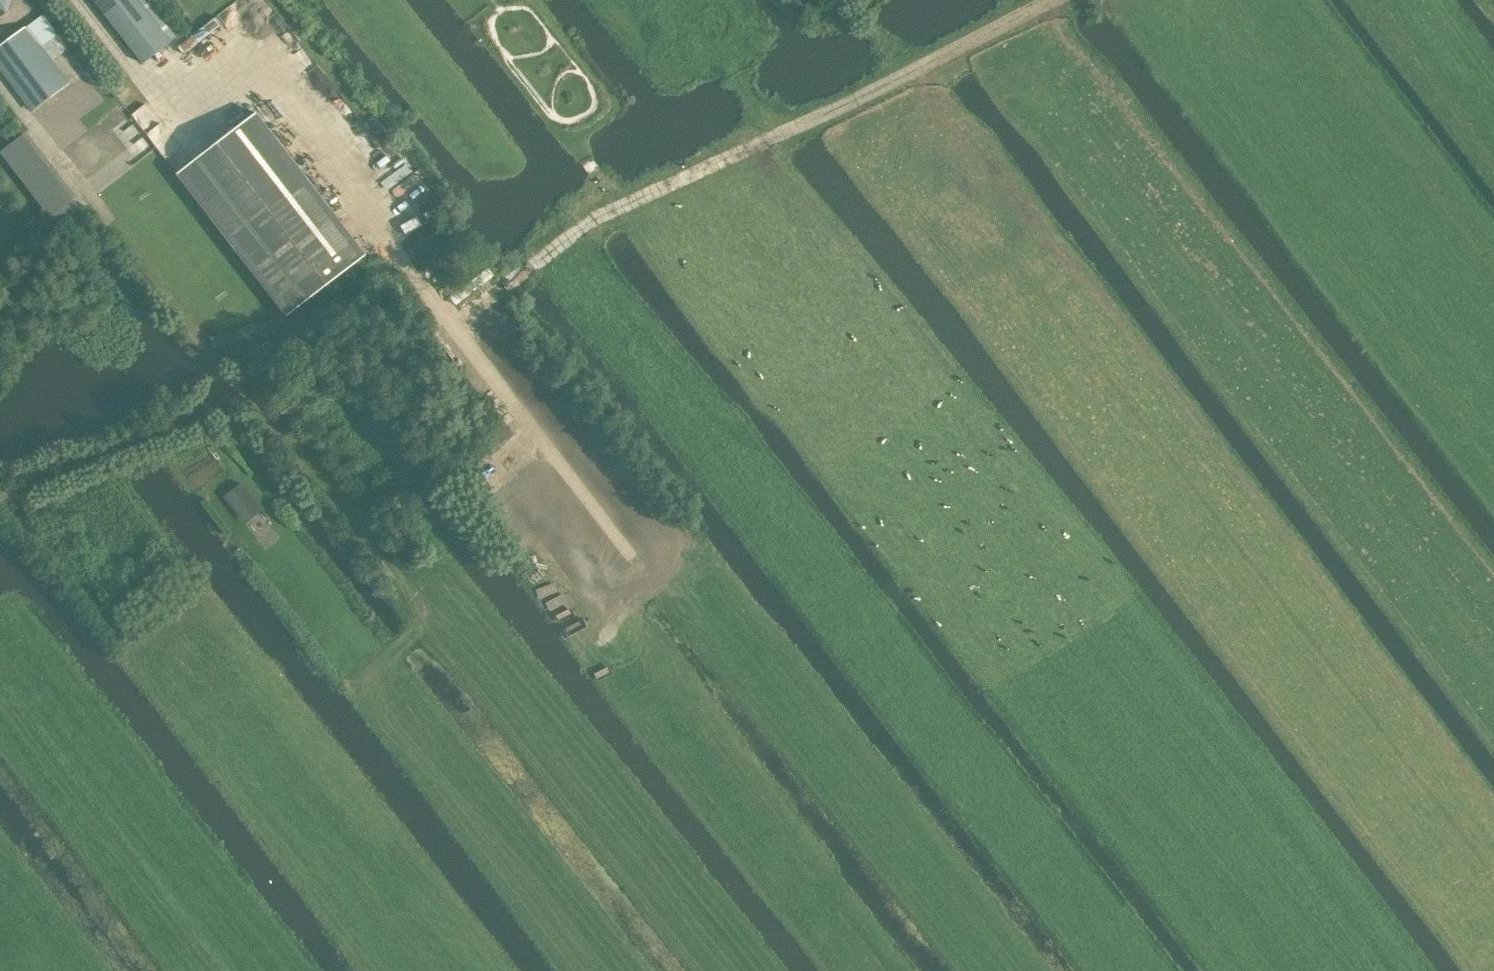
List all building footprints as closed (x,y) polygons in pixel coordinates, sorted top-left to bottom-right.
[(143,63),(170,41),(139,0),(94,0),(143,63)] [(0,46),(0,71),(3,75),(9,70),(36,106),(62,87),(35,51),(40,46),(26,27),(0,46)] [(251,109),(174,170),(282,309),(360,248),(251,109)] [(38,113),(12,134),(52,181),(77,160),(38,113)] [(73,197),(51,215),(59,226),(82,208),(73,197)] [(240,485),(223,497),(243,523),(245,522),(259,511),(240,485)]
